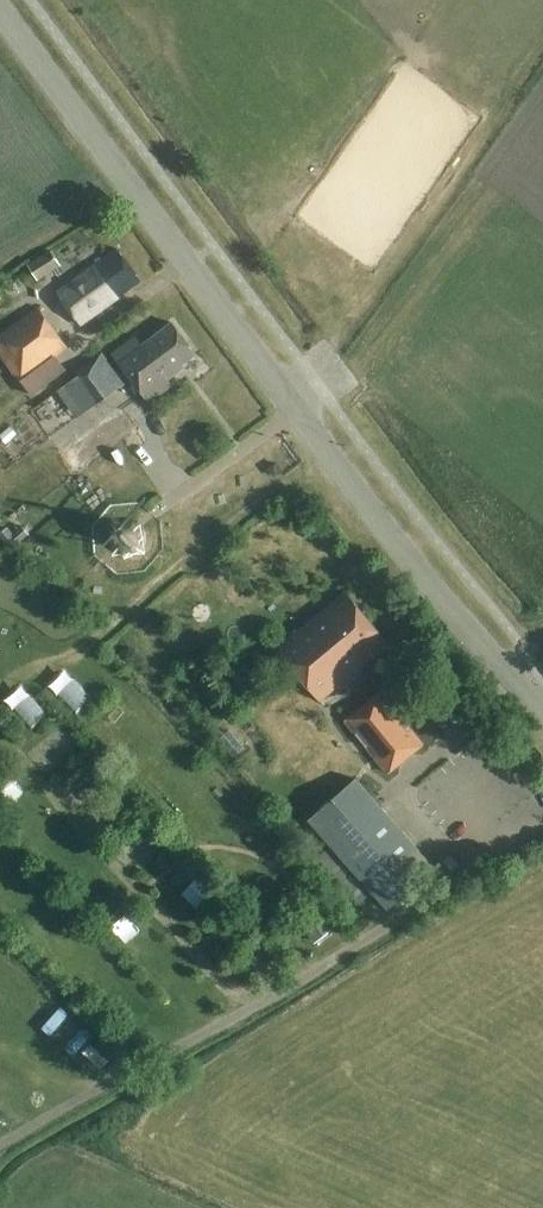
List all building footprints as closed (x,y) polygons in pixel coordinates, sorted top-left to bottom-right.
[(84,324),(144,280),(121,249),(61,293),(84,324)] [(39,281),(62,265),(51,250),(29,265),(39,281)] [(69,348),(38,306),(0,335),(0,357),(21,384),(69,348)] [(198,352),(176,322),(146,344),(139,335),(115,352),(149,400),(175,381),(171,376),(188,364),(186,360),(198,352)] [(83,414),(126,383),(104,352),(77,371),(80,375),(64,386),(83,414)] [(58,384),(81,367),(75,358),(51,375),(58,384)] [(99,463),(150,428),(136,407),(85,442),(99,463)] [(124,557),(137,555),(145,545),(143,529),(133,520),(120,522),(111,533),(113,548),(124,557)] [(281,651),(323,702),(392,646),(350,594),(281,651)] [(381,693),(346,722),(388,773),(423,744),(381,693)] [(427,746),(417,755),(431,770),(441,761),(427,746)] [(359,781),(312,822),(391,911),(437,870),(359,781)] [(315,912),(300,925),(315,943),(330,930),(315,912)]
